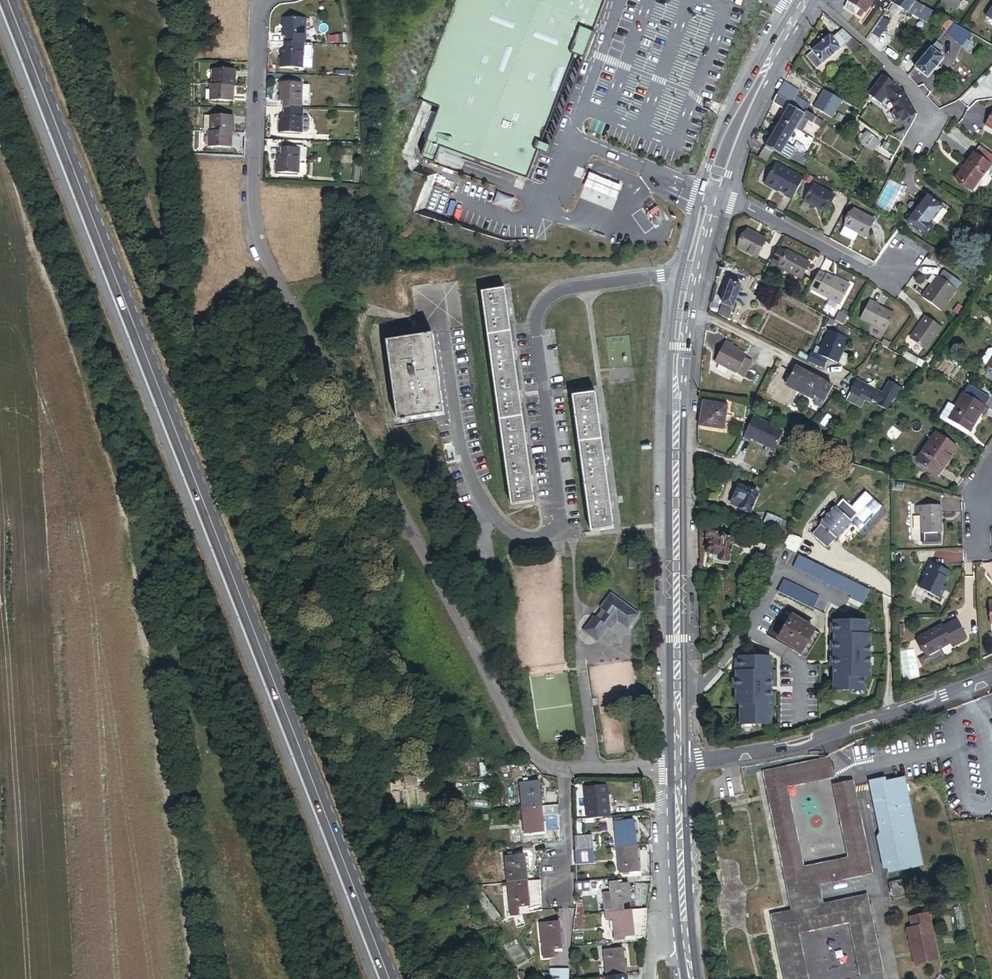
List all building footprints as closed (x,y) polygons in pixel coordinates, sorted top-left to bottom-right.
[(421,102),(443,109),(425,160),(438,165),(444,148),(533,177),(574,55),(596,62),(598,56),(605,36),(595,33),(607,0),(455,0),(421,102)] [(849,1),(844,8),(854,14),(858,8),(864,12),(872,0),(847,0),(849,1)] [(911,0),(893,0),(892,2),(890,4),(907,14),(914,2),(911,0)] [(939,0),(956,11),(963,0),(940,0),(939,0)] [(925,8),(914,2),(907,14),(915,18),(916,15),(920,17),(921,15),(925,8)] [(925,18),(930,11),(925,8),(921,15),(925,18)] [(302,45),(304,45),(305,19),(282,19),(282,27),(283,27),(283,31),(281,31),(281,38),(287,38),(286,44),(302,45)] [(921,31),(928,24),(923,20),(917,28),(921,31)] [(870,32),(876,36),(884,25),(878,21),(870,32)] [(966,40),(971,35),(952,24),(944,33),(960,46),(966,40)] [(169,41),(182,42),(183,30),(170,29),(169,41)] [(846,44),(851,38),(841,30),(831,39),(829,37),(826,40),(821,35),(817,38),(817,40),(808,48),(811,51),(806,57),(817,69),(846,44)] [(989,45),(971,35),(966,40),(986,52),(989,45)] [(858,44),(851,38),(846,44),(853,50),(858,44)] [(928,76),(944,57),(936,51),(941,44),(937,41),(916,66),(928,76)] [(301,69),(302,45),(286,44),(284,44),(284,50),(279,49),(279,54),(281,54),(281,58),(279,58),(279,68),(301,69)] [(212,69),(212,86),(232,87),(234,87),(234,70),(212,69)] [(894,94),(887,87),(889,85),(881,77),(866,93),(874,100),(879,96),(885,102),(887,105),(889,103),(892,109),(890,110),(889,114),(892,119),(895,120),(897,119),(903,130),(910,115),(898,93),(895,95),(894,94)] [(819,112),(796,97),(799,92),(784,83),(777,95),(815,118),(819,112)] [(282,104),(282,109),(284,109),(300,110),(301,100),(306,100),(307,85),(278,84),(278,94),(280,94),(279,98),(278,98),(277,104),(282,104)] [(212,86),(210,86),(209,101),(231,102),(232,87),(212,86)] [(812,123),(815,118),(777,95),(772,103),(783,109),(780,114),(783,115),(781,119),(796,128),(803,132),(809,121),(812,123)] [(300,110),(284,109),(284,114),(279,114),(279,120),(280,120),(280,124),(279,124),(278,134),(301,135),(302,110),(300,110)] [(825,118),(819,112),(815,118),(822,122),(825,118)] [(199,116),(198,132),(204,132),(230,133),(232,133),(233,117),(199,116)] [(822,122),(815,118),(812,123),(819,127),(822,122)] [(787,142),(796,128),(781,119),(772,133),(787,142)] [(879,155),(886,144),(865,131),(862,136),(856,132),(852,138),(879,155)] [(230,133),(204,132),(203,146),(230,147),(230,133)] [(780,153),(787,142),(772,133),(766,144),(780,153)] [(803,145),(796,141),(793,145),(794,146),(800,150),(803,145)] [(793,145),(787,142),(780,153),(788,157),(794,146),(793,145)] [(973,154),(990,165),(991,162),(991,158),(977,148),(973,154)] [(766,161),(771,153),(764,149),(759,157),(766,161)] [(306,154),(283,153),(282,158),(277,157),(276,163),(278,163),(278,168),(276,168),(276,177),(297,178),(298,163),(306,163),(306,154)] [(990,165),(973,154),(955,181),(973,193),(990,165)] [(880,166),(884,158),(879,155),(874,163),(880,166)] [(786,196),(793,200),(804,178),(778,164),(767,184),(787,194),(786,196)] [(836,196),(814,184),(806,200),(813,203),(812,204),(827,212),(836,196)] [(893,188),(884,184),(879,196),(887,200),(893,188)] [(929,196),(908,222),(925,236),(933,227),(930,224),(944,208),(929,196)] [(855,206),(854,209),(874,220),(876,217),(855,206)] [(874,220),(854,209),(845,225),(852,229),(852,230),(865,237),(874,220)] [(764,240),(746,230),(738,246),(744,249),(743,251),(755,258),(764,240)] [(784,252),(778,248),(770,262),(777,265),(776,266),(799,278),(807,263),(785,251),(784,252)] [(825,276),(818,272),(809,289),(838,305),(849,286),(834,277),(833,279),(825,275),(825,276)] [(955,289),(938,277),(928,292),(926,291),(922,298),(941,310),(955,289)] [(727,319),(739,287),(729,283),(716,315),(727,319)] [(978,289),(972,285),(969,288),(975,293),(978,289)] [(502,286),(479,289),(509,505),(532,501),(502,286)] [(971,300),(966,296),(955,311),(960,315),(971,300)] [(877,305),(868,301),(858,321),(882,333),(892,315),(876,307),(877,305)] [(846,316),(838,312),(834,319),(842,323),(846,316)] [(925,319),(910,340),(925,351),(940,329),(925,319)] [(848,339),(828,329),(819,348),(816,354),(826,359),(843,367),(846,360),(839,357),(848,339)] [(430,331),(384,337),(395,424),(441,418),(430,331)] [(814,345),(811,352),(816,354),(819,348),(814,345)] [(955,345),(950,352),(957,356),(962,350),(955,345)] [(726,346),(717,364),(752,381),(755,376),(749,373),(754,363),(746,359),(747,356),(732,349),(726,346)] [(906,351),(903,357),(916,364),(918,360),(919,358),(906,351)] [(826,359),(816,354),(811,352),(806,361),(822,368),(826,359)] [(833,385),(797,367),(790,383),(818,397),(816,402),(823,405),(833,385)] [(898,386),(887,381),(882,392),(854,379),(848,392),(886,410),(889,406),(893,398),(898,386)] [(904,389),(898,386),(893,398),(895,399),(904,389)] [(594,395),(571,399),(590,535),(613,531),(594,395)] [(976,435),(991,410),(966,396),(952,420),(976,435)] [(723,430),(727,406),(702,401),(698,426),(723,430)] [(743,441),(777,453),(784,431),(751,419),(743,441)] [(939,475),(958,449),(937,434),(919,461),(939,475)] [(849,472),(840,465),(833,473),(843,481),(849,472)] [(758,490),(739,482),(731,502),(750,510),(758,490)] [(858,515),(843,501),(836,509),(835,508),(819,525),(821,526),(812,536),(826,549),(835,539),(836,541),(852,524),(851,523),(858,515)] [(941,532),(940,505),(919,505),(919,515),(920,533),(921,533),(922,544),(940,543),(939,532),(941,532)] [(789,520),(771,512),(765,524),(783,532),(789,520)] [(719,528),(710,526),(708,535),(712,536),(709,551),(719,553),(719,557),(730,559),(734,537),(736,537),(737,531),(725,529),(725,532),(721,531),(721,533),(718,533),(719,528)] [(797,552),(801,540),(789,535),(784,548),(797,552)] [(766,552),(767,553),(778,558),(784,546),(770,540),(766,552)] [(778,558),(767,553),(764,559),(775,565),(778,558)] [(864,602),(869,589),(797,558),(792,571),(864,602)] [(948,572),(929,562),(921,576),(923,578),(918,588),(937,598),(944,587),(940,585),(948,572)] [(783,580),(777,592),(812,610),(819,598),(783,580)] [(621,604),(611,597),(600,611),(602,612),(596,620),(594,619),(583,633),(594,641),(600,640),(608,629),(614,628),(617,623),(625,629),(630,627),(638,617),(627,609),(621,611),(621,604)] [(819,637),(791,619),(778,641),(790,649),(789,652),(804,661),(819,637)] [(869,683),(870,620),(831,620),(830,697),(864,698),(865,683),(869,683)] [(938,626),(915,639),(929,664),(941,658),(937,650),(947,644),(948,646),(962,639),(952,621),(940,628),(938,626)] [(772,673),(772,658),(735,656),(733,708),(738,709),(738,731),(773,732),(775,673),(772,673)] [(872,906),(870,895),(825,904),(821,883),(874,873),(856,780),(835,784),(849,858),(804,867),(788,786),(835,777),(834,773),(832,763),(831,758),(765,771),(788,890),(769,894),(775,927),(785,978),(809,978),(800,931),(853,921),(863,974),(885,970),(872,906)] [(927,868),(909,778),(891,782),(875,785),(885,833),(882,838),(886,840),(891,863),(888,867),(892,870),(893,874),(927,868)] [(526,835),(546,833),(545,817),(561,816),(561,806),(544,808),(541,782),(521,784),(526,835)] [(609,786),(589,788),(591,803),(588,803),(588,809),(591,809),(592,815),(604,814),(603,805),(610,804),(609,786)] [(610,804),(603,805),(604,814),(611,813),(610,804)] [(637,821),(617,823),(621,873),(641,872),(637,821)] [(576,840),(576,851),(595,850),(594,838),(576,840)] [(891,863),(886,840),(882,838),(888,867),(891,863)] [(595,850),(576,851),(577,868),(597,867),(595,850)] [(527,856),(508,858),(508,861),(504,861),(504,871),(509,870),(512,919),(520,918),(519,909),(530,908),(529,882),(527,856)] [(542,881),(529,882),(530,908),(544,907),(542,881)] [(591,883),(577,883),(577,894),(591,893),(591,883)] [(906,895),(904,883),(893,885),(895,897),(906,895)] [(605,913),(612,912),(626,911),(625,903),(632,903),(631,887),(620,888),(620,884),(610,885),(611,893),(604,893),(605,913)] [(577,910),(576,915),(586,914),(585,901),(577,902),(577,910)] [(649,909),(626,911),(612,912),(615,942),(630,940),(629,937),(644,935),(644,929),(647,929),(649,909)] [(941,958),(931,911),(912,915),(915,927),(910,928),(915,950),(917,950),(920,962),(941,958)] [(562,922),(542,925),(546,952),(557,950),(556,943),(564,942),(562,922)] [(605,951),(608,978),(628,978),(625,949),(605,951)]
